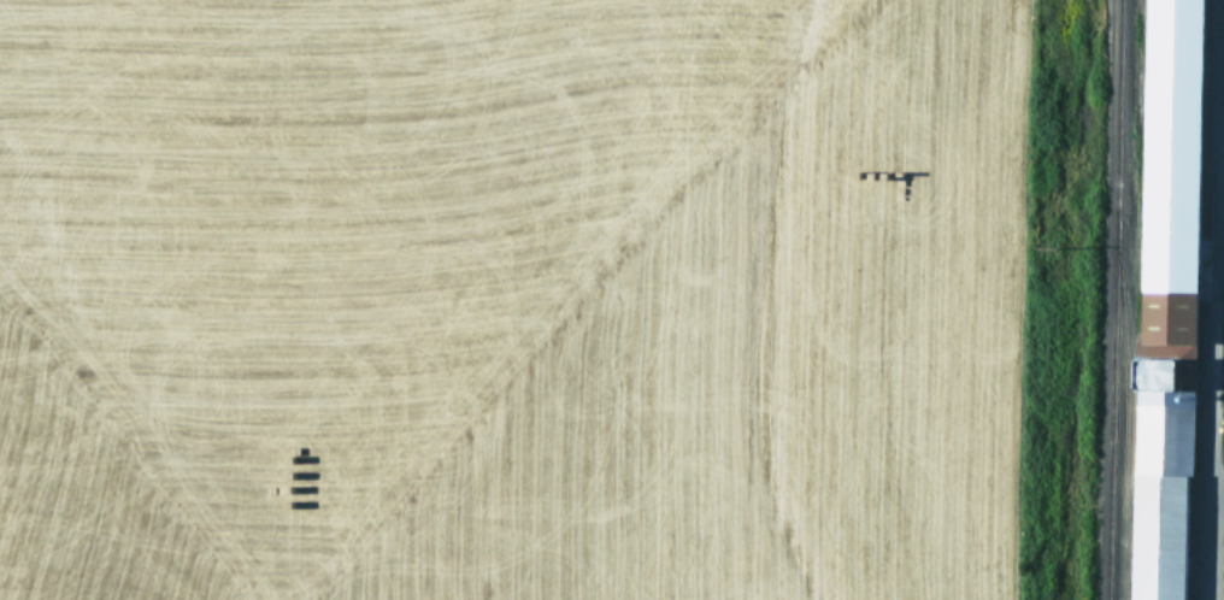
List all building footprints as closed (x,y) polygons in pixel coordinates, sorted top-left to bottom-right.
[(1194,390),(1184,390),(1184,385),(1195,385),(1195,379),(1183,379),(1183,355),(1192,355),(1192,345),(1200,345),(1202,289),(1147,287),(1145,340),(1141,340),(1135,599),(1189,599),(1194,390)]
